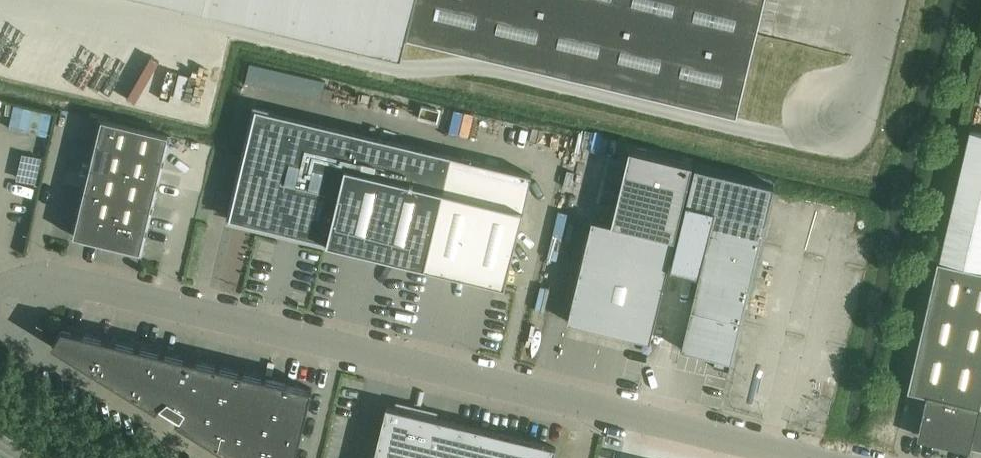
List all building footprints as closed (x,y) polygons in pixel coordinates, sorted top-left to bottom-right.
[(403,57),(408,37),(738,115),(757,35),(765,0),(161,0),(403,57)] [(251,63),(246,83),(322,101),(326,82),(251,63)] [(246,153),(230,219),(506,285),(532,175),(256,108),(246,153)] [(102,120),(74,236),(141,252),(169,135),(102,119),(102,120)] [(970,130),(940,260),(980,269),(980,133),(970,130)] [(42,158),(22,153),(16,179),(36,183),(42,158)] [(630,153),(613,225),(675,240),(692,168),(630,153)] [(696,167),(671,269),(699,276),(682,349),(716,357),(714,367),(729,370),(732,361),(765,222),(772,193),(774,186),(696,167)] [(569,317),(568,322),(650,342),(675,240),(613,225),(592,220),(569,317)] [(980,449),(980,272),(938,262),(908,391),(909,392),(927,396),(918,434),(980,449)] [(312,390),(63,329),(53,346),(157,410),(160,407),(178,418),(176,423),(233,457),(296,457),(312,390)] [(556,449),(387,408),(374,457),(554,457),(556,449)]
